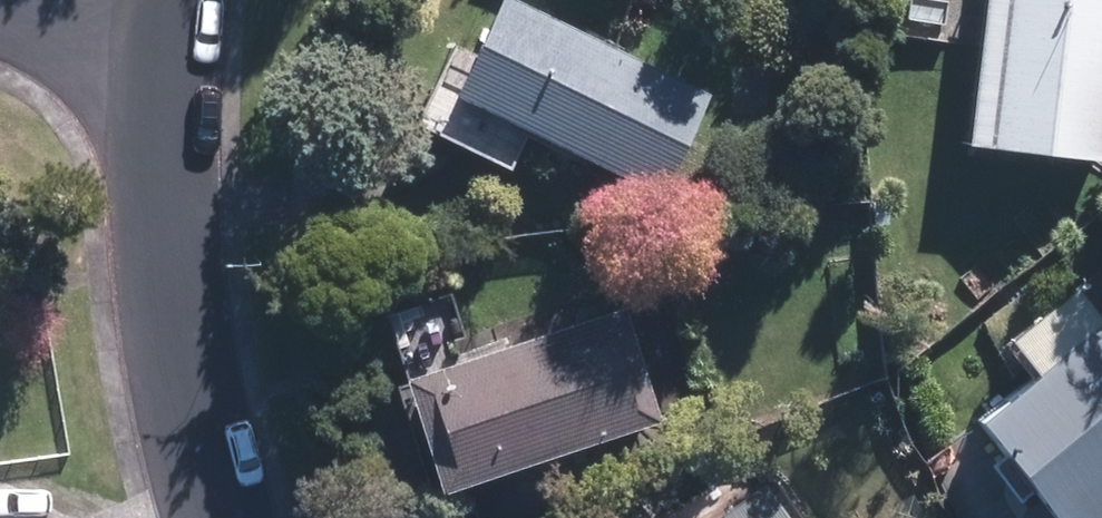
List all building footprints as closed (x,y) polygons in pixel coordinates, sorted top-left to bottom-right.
[(494,0),(492,0),(462,66),(442,57),(410,130),(507,173),(522,140),(659,202),(706,95),(494,0)] [(960,153),(1101,166),(1101,155),(1101,0),(974,0),(960,153)] [(1077,293),(1003,354),(1025,381),(969,427),(1040,516),(1042,517),(1101,517),(1101,324),(1077,293)] [(603,352),(591,319),(466,363),(443,297),(380,319),(404,386),(388,391),(428,505),(663,422),(635,341),(603,352)] [(698,517),(786,517),(756,477),(698,517)]
